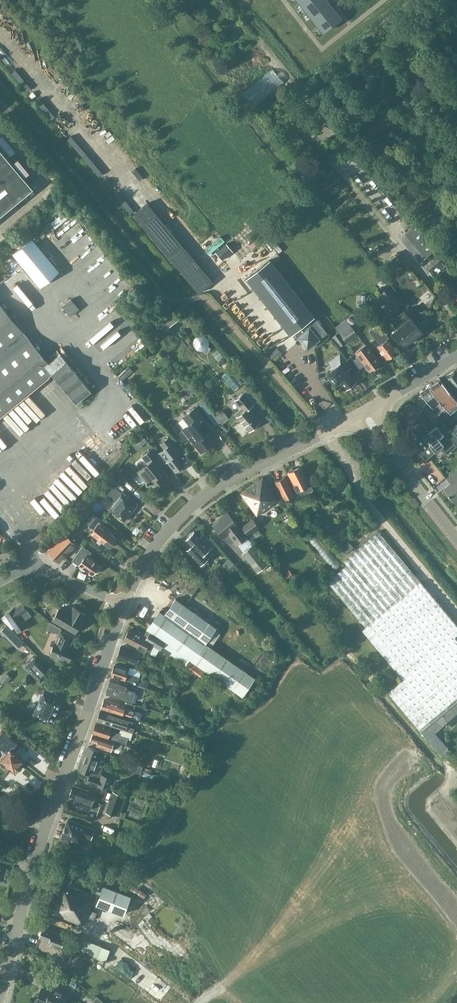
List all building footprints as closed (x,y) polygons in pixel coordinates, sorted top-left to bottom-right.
[(303,7),(311,16),(319,27),(323,32),(339,19),(336,15),(335,16),(331,10),(330,8),(326,3),(324,0),(298,0),(303,7)] [(14,41),(22,51),(29,45),(22,35),(14,41)] [(295,132),(285,140),(294,151),(304,143),(295,132)] [(33,188),(0,148),(0,215),(33,188)] [(213,282),(148,204),(134,215),(199,293),(213,282)] [(401,236),(422,261),(437,249),(416,224),(401,236)] [(58,270),(31,238),(13,253),(40,285),(58,270)] [(226,244),(216,252),(222,260),(232,251),(226,244)] [(445,266),(442,262),(447,257),(443,252),(427,266),(434,276),(445,266)] [(396,255),(395,255),(384,264),(389,270),(400,261),(396,255)] [(307,349),(327,333),(270,260),(246,278),(291,335),(294,333),(307,349)] [(402,303),(401,301),(390,287),(381,294),(393,310),(402,303)] [(71,299),(62,306),(70,316),(79,308),(71,299)] [(6,312),(0,305),(0,416),(51,374),(76,404),(91,392),(60,354),(49,364),(6,312)] [(428,320),(422,312),(421,311),(420,312),(419,310),(416,308),(412,308),(410,308),(408,308),(405,310),(404,309),(391,319),(398,327),(393,332),(404,346),(422,331),(419,327),(428,320)] [(164,331),(180,319),(172,309),(157,321),(164,331)] [(357,334),(346,319),(336,326),(347,341),(357,334)] [(148,321),(143,325),(150,333),(155,330),(148,321)] [(376,339),(379,337),(383,342),(378,346),(388,358),(398,351),(392,343),(393,343),(379,324),(370,331),(376,339)] [(247,333),(251,338),(261,331),(257,325),(247,333)] [(338,333),(333,337),(339,346),(345,342),(338,333)] [(135,337),(142,345),(146,342),(139,334),(135,337)] [(194,342),(194,343),(194,344),(194,345),(195,346),(195,347),(196,348),(197,349),(198,350),(199,350),(200,351),(201,351),(202,351),(203,351),(204,351),(205,350),(206,350),(206,349),(207,349),(207,348),(208,348),(208,347),(209,346),(209,345),(209,344),(209,343),(209,342),(209,341),(209,340),(208,340),(208,339),(207,338),(206,337),(205,336),(204,336),(203,336),(202,336),(201,336),(200,336),(199,336),(198,336),(198,337),(197,337),(197,338),(196,338),(196,339),(195,339),(195,340),(194,341),(194,342)] [(353,360),(360,369),(364,365),(369,372),(381,363),(367,343),(355,352),(358,357),(353,360)] [(357,381),(348,370),(352,367),(340,352),(328,361),(333,367),(326,373),(336,385),(339,383),(345,391),(357,381)] [(231,369),(223,376),(234,390),(242,383),(231,369)] [(122,381),(127,377),(122,372),(118,376),(122,381)] [(456,372),(454,373),(453,372),(451,374),(450,376),(447,378),(456,391),(456,392),(456,373),(456,372)] [(456,408),(456,400),(440,379),(420,392),(433,408),(432,408),(434,410),(441,419),(444,423),(453,416),(450,414),(456,408)] [(249,387),(244,391),(254,403),(259,399),(249,387)] [(241,407),(234,413),(245,426),(243,427),(239,422),(234,427),(241,436),(246,432),(245,430),(247,428),(250,431),(261,421),(249,408),(254,403),(244,391),(237,397),(235,400),(241,407)] [(121,395),(131,407),(136,403),(126,392),(121,395)] [(202,399),(198,402),(216,425),(220,422),(202,399)] [(188,437),(201,453),(216,441),(209,433),(214,428),(196,405),(182,417),(188,424),(181,429),(183,430),(178,434),(184,440),(188,437)] [(428,415),(436,424),(441,420),(428,405),(423,409),(428,415)] [(229,417),(223,410),(216,415),(222,423),(229,417)] [(133,431),(138,427),(129,414),(124,418),(133,431)] [(416,443),(422,450),(420,453),(425,459),(439,448),(445,456),(456,446),(456,439),(454,435),(450,438),(448,439),(443,434),(435,424),(428,415),(421,420),(424,423),(420,427),(421,428),(417,431),(419,435),(418,436),(421,439),(416,443)] [(181,450),(170,436),(165,440),(169,445),(159,452),(166,462),(167,461),(176,472),(184,465),(176,454),(181,450)] [(132,443),(128,447),(132,452),(136,448),(132,443)] [(153,490),(168,478),(156,463),(160,460),(152,449),(143,457),(148,464),(138,472),(147,483),(146,483),(148,485),(153,490)] [(98,451),(94,455),(105,468),(109,464),(98,451)] [(164,463),(160,466),(165,473),(169,470),(164,463)] [(313,490),(310,484),(305,473),(306,472),(304,467),(302,468),(301,466),(294,469),(292,469),(289,470),(289,472),(288,472),(297,491),(299,490),(302,496),(313,490)] [(451,476),(455,480),(445,488),(449,493),(448,494),(449,496),(450,495),(456,504),(456,471),(451,476)] [(285,500),(294,495),(285,477),(275,482),(285,500)] [(272,503),(278,499),(263,478),(241,494),(257,516),(273,504),(272,503)] [(137,505),(122,492),(125,488),(117,481),(106,495),(114,501),(108,508),(124,521),(137,505)] [(106,506),(111,500),(104,496),(100,502),(106,506)] [(25,515),(40,532),(50,523),(49,522),(58,514),(44,499),(40,503),(39,502),(25,515)] [(101,520),(91,512),(88,510),(82,517),(85,520),(84,521),(94,529),(91,533),(110,548),(117,538),(111,533),(112,531),(100,522),(101,520)] [(219,519),(213,524),(224,538),(225,537),(229,542),(232,542),(234,541),(237,544),(238,544),(248,536),(247,535),(237,523),(228,511),(218,518),(219,519)] [(253,518),(241,526),(248,535),(260,527),(253,518)] [(205,533),(200,537),(195,531),(186,539),(196,550),(191,554),(200,564),(209,556),(206,552),(215,544),(205,533)] [(327,581),(366,627),(364,628),(399,670),(401,673),(405,678),(389,692),(414,722),(422,732),(442,714),(456,702),(456,640),(455,637),(456,635),(456,626),(455,623),(378,531),(343,560),(347,564),(327,581)] [(59,563),(76,545),(66,534),(49,552),(59,563)] [(341,554),(352,545),(348,541),(337,550),(341,554)] [(244,551),(242,553),(258,572),(268,564),(253,544),(244,551)] [(100,565),(92,560),(94,558),(89,555),(91,552),(83,546),(72,561),(92,575),(100,565)] [(289,580),(293,577),(287,570),(283,574),(289,580)] [(30,590),(36,586),(32,579),(26,583),(30,590)] [(233,655),(229,660),(206,643),(217,628),(175,599),(165,614),(160,611),(143,636),(141,635),(142,632),(137,630),(136,632),(130,629),(124,640),(150,653),(153,645),(160,649),(162,647),(186,664),(187,663),(196,669),(199,665),(242,695),(255,677),(240,667),(243,663),(233,655)] [(5,614),(18,632),(26,626),(19,616),(27,610),(22,603),(14,609),(13,608),(5,614)] [(82,620),(86,614),(73,606),(69,613),(60,607),(52,620),(75,633),(82,620)] [(55,642),(50,654),(69,662),(74,650),(69,648),(74,636),(60,631),(55,642)] [(15,640),(21,647),(25,644),(19,637),(15,640)] [(137,663),(139,657),(140,652),(121,646),(117,657),(137,663)] [(25,666),(40,682),(50,672),(35,657),(25,666)] [(137,684),(139,676),(128,673),(129,669),(115,664),(111,676),(137,684)] [(129,669),(128,673),(139,676),(141,670),(130,667),(129,669)] [(0,681),(4,684),(10,676),(7,673),(0,681)] [(132,702),(135,692),(126,689),(128,684),(111,678),(106,694),(132,702)] [(149,681),(143,678),(140,684),(146,687),(149,681)] [(327,691),(318,698),(328,710),(337,702),(327,691)] [(62,701),(44,692),(33,714),(51,723),(62,701)] [(318,698),(310,705),(320,717),(328,710),(318,698)] [(104,699),(101,707),(131,717),(138,719),(140,718),(141,716),(142,714),(141,712),(134,709),(135,704),(126,701),(124,706),(104,699)] [(337,702),(328,710),(338,721),(346,714),(337,702)] [(442,714),(449,723),(456,717),(456,702),(442,714)] [(310,705),(301,712),(312,724),(320,717),(310,705)] [(129,719),(115,715),(100,710),(97,720),(119,727),(121,728),(133,732),(135,728),(127,725),(129,719)] [(328,710),(320,717),(330,728),(338,721),(328,710)] [(301,712),(293,719),(303,731),(312,724),(301,712)] [(320,717),(312,724),(321,735),(330,728),(320,717)] [(293,719),(285,726),(295,738),(303,731),(293,719)] [(436,721),(422,732),(440,753),(447,747),(434,732),(441,727),(436,721)] [(121,728),(119,732),(111,729),(112,728),(97,723),(93,733),(108,738),(109,737),(126,743),(128,739),(131,740),(133,732),(121,728)] [(312,724),(303,731),(313,742),(321,735),(312,724)] [(0,731),(0,751),(2,748),(7,752),(1,760),(2,761),(1,762),(1,766),(5,766),(6,764),(7,765),(9,763),(16,769),(19,769),(19,765),(20,764),(19,763),(22,759),(15,753),(16,752),(10,748),(17,740),(2,728),(0,731)] [(303,731),(295,738),(305,750),(313,742),(303,731)] [(136,748),(114,742),(93,735),(91,741),(97,743),(96,746),(111,751),(112,747),(134,754),(136,748)] [(197,738),(195,744),(198,745),(203,746),(204,747),(206,741),(205,740),(197,738)] [(106,759),(100,757),(98,756),(100,751),(89,747),(80,770),(99,778),(106,759)] [(133,765),(131,774),(138,775),(139,766),(133,765)] [(100,779),(89,775),(87,780),(104,787),(109,786),(112,777),(102,773),(100,779)] [(70,796),(76,798),(73,805),(90,811),(96,794),(74,786),(70,796)] [(101,789),(98,798),(103,800),(106,791),(101,789)] [(115,815),(123,795),(113,791),(106,812),(115,815)] [(68,819),(61,838),(80,845),(82,839),(84,840),(85,836),(91,839),(95,829),(68,819)] [(296,825),(288,831),(300,845),(308,838),(296,825)] [(288,831),(280,838),(291,852),(300,845),(288,831)] [(280,838),(271,845),(283,859),(291,852),(280,838)] [(271,845),(263,852),(275,866),(283,859),(271,845)] [(263,852),(255,859),(267,873),(275,866),(263,852)] [(346,858),(332,870),(339,879),(353,867),(346,858)] [(255,859),(246,866),(258,880),(267,873),(255,859)] [(60,893),(52,913),(80,923),(83,915),(94,920),(97,912),(90,909),(95,895),(70,885),(76,869),(66,866),(65,869),(58,866),(53,880),(52,880),(51,882),(50,882),(48,886),(49,887),(48,889),(60,893)] [(246,866),(238,873),(250,887),(258,880),(246,866)] [(353,867),(339,879),(346,887),(360,875),(353,867)] [(360,875),(346,887),(353,895),(367,884),(360,875)] [(367,884),(353,895),(360,904),(374,892),(367,884)] [(103,885),(96,904),(124,914),(130,894),(103,885)] [(374,892),(360,904),(367,912),(381,900),(374,892)] [(381,900),(367,912),(374,920),(388,909),(381,900)] [(388,909),(374,920),(381,929),(395,917),(388,909)] [(445,921),(453,930),(456,927),(456,911),(445,921)] [(149,913),(144,916),(153,932),(159,929),(149,913)] [(395,917),(381,929),(388,937),(402,925),(395,917)] [(402,925),(388,937),(395,945),(409,934),(402,925)] [(44,927),(40,937),(52,942),(50,946),(61,951),(67,936),(64,935),(44,927)] [(257,927),(244,939),(252,948),(265,935),(257,927)] [(409,934),(395,945),(402,954),(416,942),(409,934)] [(86,952),(84,959),(95,963),(97,958),(106,961),(110,949),(71,935),(70,937),(72,938),(69,945),(75,947),(86,952)] [(265,935),(252,948),(259,956),(273,943),(265,935)] [(273,943),(259,956),(267,963),(280,951),(273,943)] [(84,959),(86,952),(75,947),(69,962),(81,967),(84,959)] [(280,951),(267,963),(274,971),(287,959),(280,951)] [(287,959),(274,971),(282,980),(295,967),(287,959)] [(439,966),(431,974),(443,987),(451,979),(439,966)] [(298,970),(285,982),(293,991),(306,978),(298,970)] [(431,974),(423,981),(435,995),(443,987),(431,974)] [(306,978),(293,991),(300,999),(313,986),(306,978)] [(423,981),(415,989),(428,1002),(435,995),(423,981)] [(300,999),(304,1002),(311,1002),(321,994),(313,986),(300,999)] [(37,1002),(63,1002),(68,994),(57,988),(54,994),(42,988),(35,1002),(37,1002)] [(407,996),(414,1002),(427,1002),(428,1002),(415,989),(407,996)] [(311,1002),(327,1002),(328,1002),(321,994),(311,1002)]
